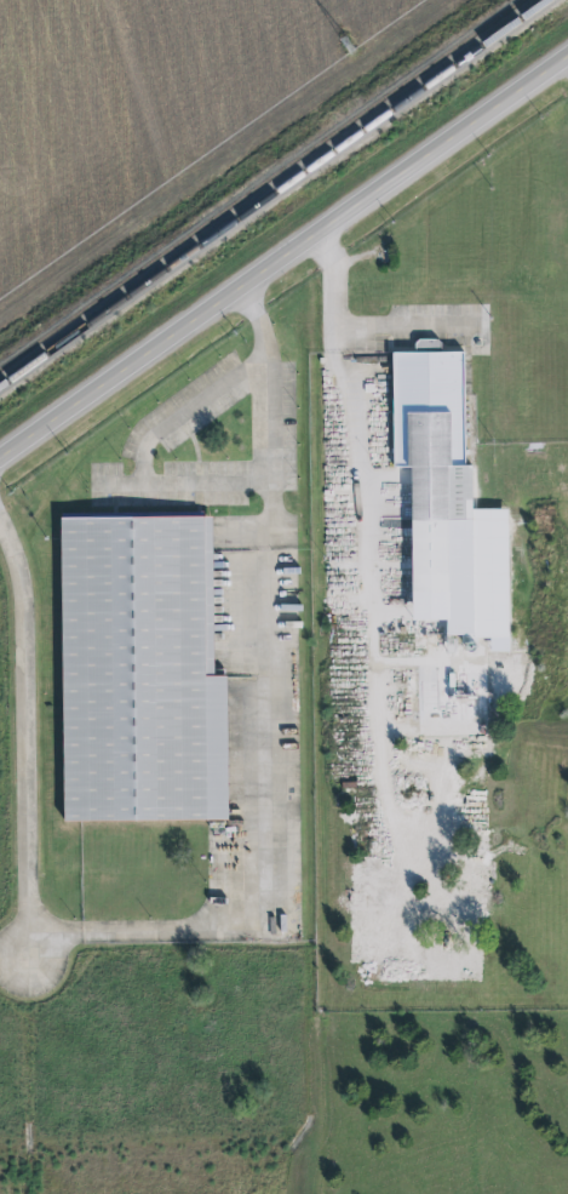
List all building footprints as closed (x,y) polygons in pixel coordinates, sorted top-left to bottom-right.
[(415,353),(442,352),(441,340),(415,340),(415,353)] [(464,353),(393,354),(394,468),(412,468),(414,623),(447,622),(448,638),(510,637),(509,509),(475,510),(474,466),(466,467),(464,353)] [(62,514),(205,513),(203,514),(212,514),(214,675),(226,674),(229,817),(64,819),(62,514)]
